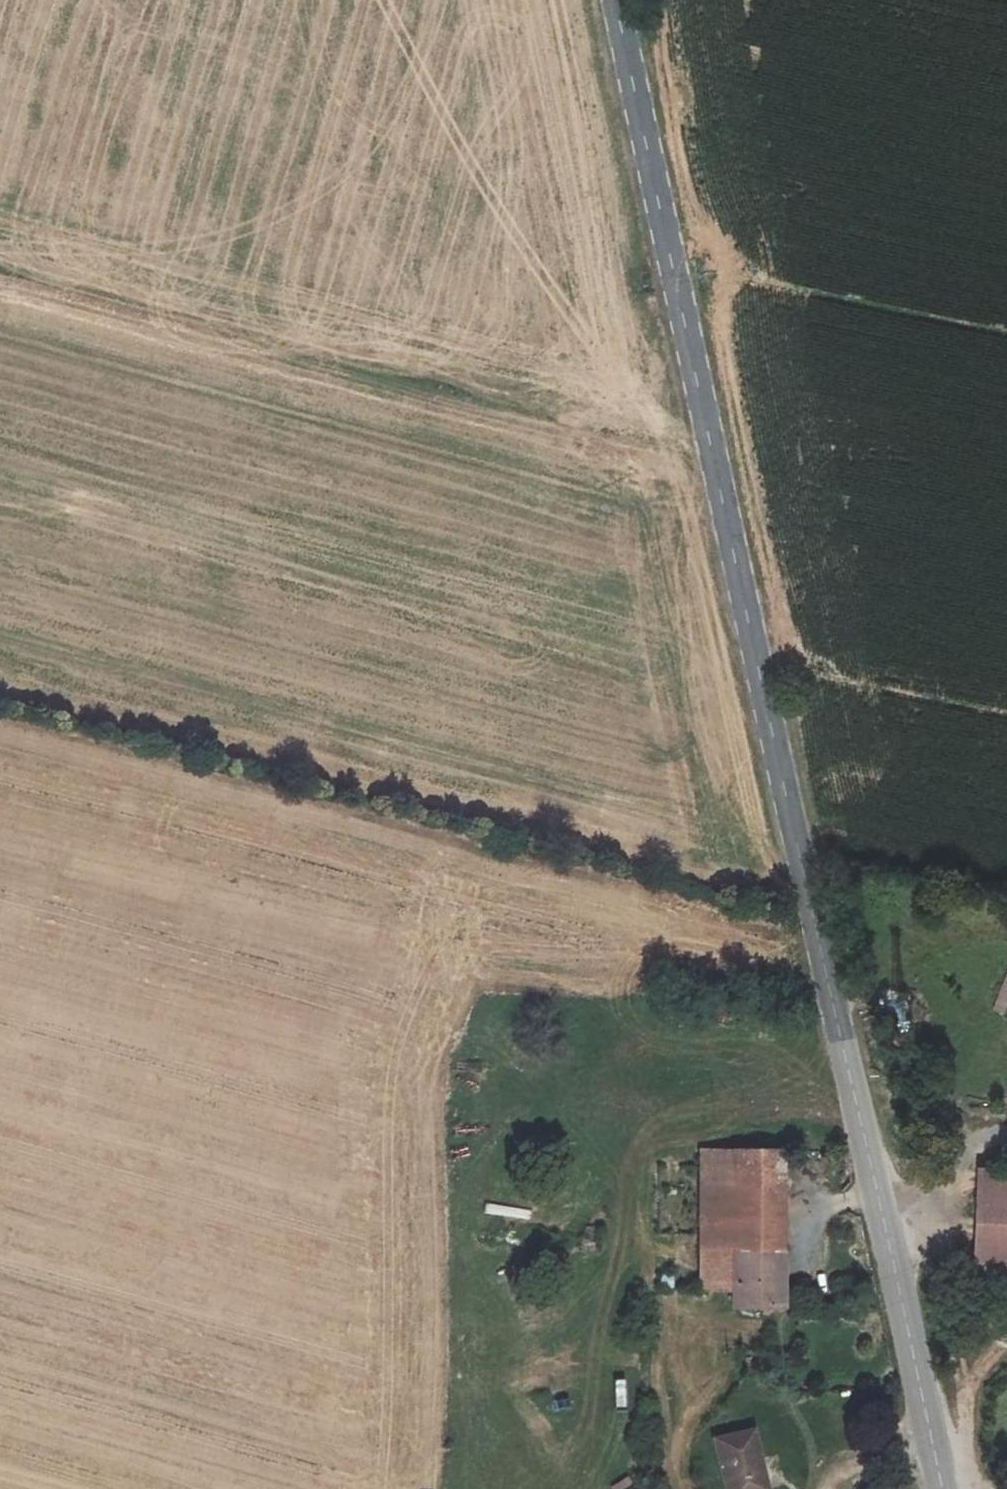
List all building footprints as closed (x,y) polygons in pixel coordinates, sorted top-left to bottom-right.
[(696,1240),(775,1245),(775,1151),(701,1149),(696,1240)] [(980,1192),(977,1271),(1006,1272),(1006,1193),(980,1192)] [(696,1240),(694,1285),(723,1288),(723,1303),(775,1305),(775,1245),(696,1240)] [(767,1482),(751,1420),(709,1430),(721,1488),(738,1488),(767,1482)]
